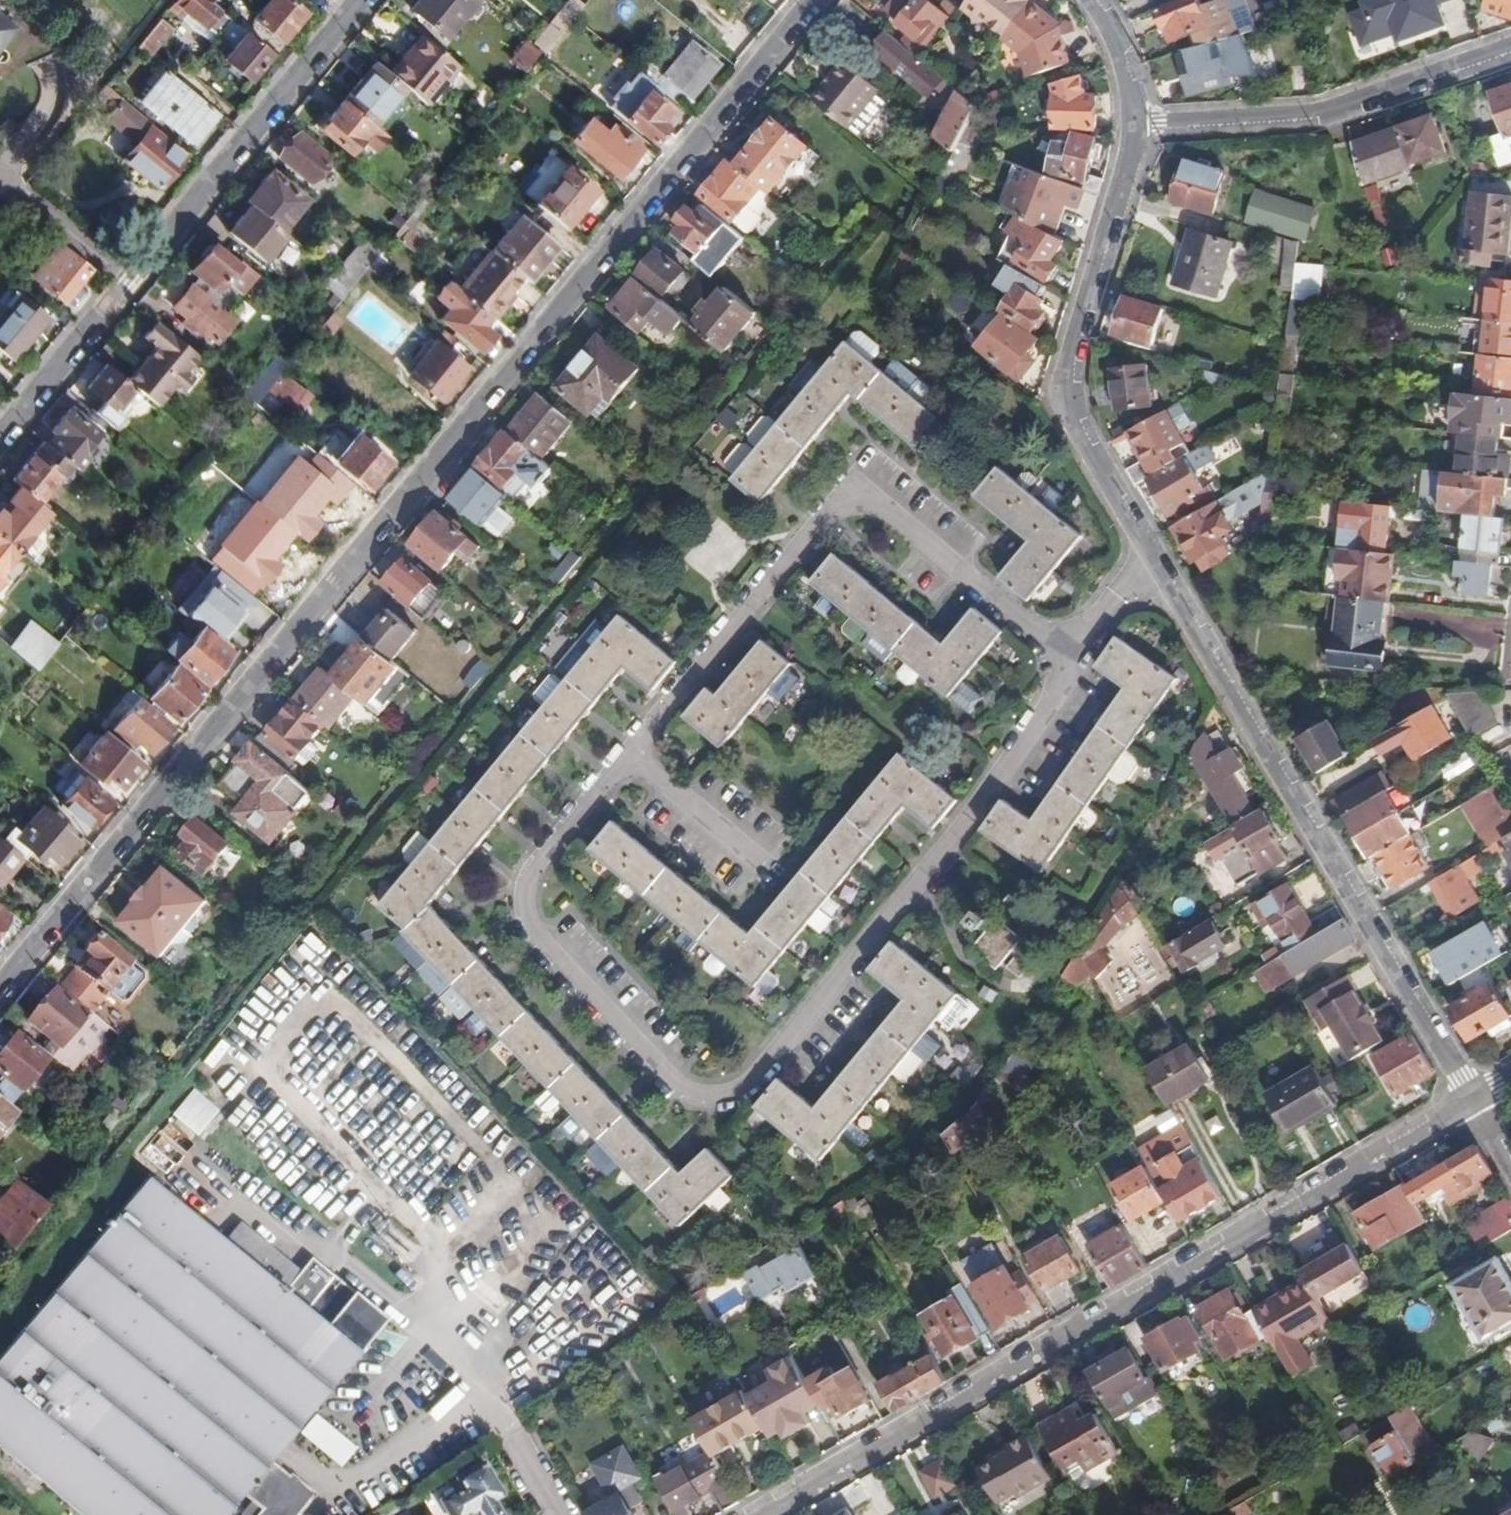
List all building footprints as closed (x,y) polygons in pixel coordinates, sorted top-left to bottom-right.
[(208,0),(178,0),(174,4),(206,31),(216,20),(228,30),(235,22),(214,5),(208,0)] [(256,21),(284,44),(307,14),(290,0),(273,0),(256,21)] [(411,7),(446,34),(475,0),(417,0),(411,7)] [(916,0),(894,0),(886,10),(899,21),(914,3),(916,0)] [(914,3),(899,21),(898,23),(917,39),(910,47),(923,58),(937,41),(927,33),(944,12),(930,0),(916,0),(914,3)] [(966,7),(977,15),(978,27),(996,21),(1010,32),(1035,2),(1036,0),(971,0),(966,7)] [(1215,44),(1217,43),(1245,35),(1227,0),(1185,0),(1160,13),(1169,30),(1174,28),(1181,41),(1199,32),(1206,28),(1215,44)] [(1327,28),(1340,23),(1343,0),(1342,0),(1330,8),(1329,11),(1327,28)] [(1359,46),(1399,35),(1401,44),(1450,30),(1442,4),(1456,0),(1380,0),(1348,9),(1359,46)] [(1489,10),(1510,17),(1510,0),(1492,0),(1489,10)] [(1010,32),(1008,34),(1028,49),(1035,74),(1074,62),(1063,26),(1059,25),(1057,28),(1048,20),(1052,16),(1035,2),(1010,32)] [(21,27),(0,10),(0,54),(21,27)] [(955,20),(944,12),(927,33),(937,41),(955,20)] [(566,25),(570,21),(563,16),(560,20),(566,25)] [(1057,28),(1059,25),(1061,23),(1052,16),(1048,20),(1057,28)] [(174,27),(163,18),(140,47),(150,55),(174,27)] [(235,22),(228,30),(242,41),(227,59),(253,81),(275,55),(235,22)] [(533,41),(545,51),(561,32),(549,22),(533,41)] [(1199,32),(1206,46),(1215,44),(1206,28),(1199,32)] [(910,47),(891,31),(875,50),(932,97),(939,87),(952,98),(960,87),(923,58),(910,47)] [(429,38),(423,34),(404,57),(409,61),(429,38)] [(1250,49),(1247,35),(1245,35),(1217,43),(1218,47),(1224,64),(1230,62),(1228,55),(1250,49)] [(409,61),(404,57),(391,73),(401,82),(414,92),(430,105),(462,65),(429,38),(409,61)] [(526,42),(512,59),(526,69),(539,54),(526,42)] [(694,47),(671,75),(692,92),(716,65),(694,47)] [(1236,82),(1230,62),(1224,64),(1218,47),(1182,56),(1192,94),(1236,82)] [(391,73),(376,60),(344,99),(373,123),(378,127),(383,131),(414,92),(401,82),(391,73)] [(828,84),(816,98),(841,119),(852,127),(879,94),(883,89),(848,60),(834,77),(837,79),(832,87),(828,84)] [(610,105),(627,119),(649,91),(656,97),(663,89),(639,69),(627,84),(624,81),(613,95),(616,97),(610,105)] [(220,113),(170,72),(144,104),(193,145),(220,113)] [(834,77),(828,84),(832,87),(837,79),(834,77)] [(1491,94),(1506,136),(1510,134),(1510,88),(1491,94)] [(964,90),(939,135),(958,150),(962,145),(970,130),(976,117),(982,106),(964,90)] [(649,91),(627,119),(653,141),(676,113),(656,97),(649,91)] [(879,94),(852,127),(863,137),(890,103),(879,94)] [(1056,97),(1055,127),(1097,128),(1098,97),(1056,97)] [(154,123),(124,99),(107,119),(137,143),(123,161),(160,192),(189,158),(151,126),(154,123)] [(373,123),(344,99),(321,126),(350,151),(373,123)] [(1432,116),(1399,128),(1411,162),(1444,150),(1432,116)] [(970,130),(988,130),(988,118),(976,117),(970,130)] [(591,118),(575,137),(618,173),(640,146),(614,125),(609,133),(591,118)] [(758,182),(771,193),(810,146),(777,119),(739,166),(758,182)] [(0,133),(0,139),(4,143),(9,139),(8,137),(17,129),(13,124),(4,132),(2,131),(0,133)] [(1399,128),(1352,145),(1358,167),(1362,184),(1412,166),(1411,162),(1399,128)] [(300,132),(282,153),(312,179),(331,158),(300,132)] [(1089,189),(1101,194),(1106,178),(1091,173),(1099,141),(1078,135),(1076,146),(1061,142),(1053,169),(1089,179),(1087,188),(1089,189)] [(739,166),(731,159),(701,194),(735,221),(756,196),(771,209),(778,199),(771,193),(758,182),(739,166)] [(1193,163),(1181,202),(1220,215),(1232,175),(1193,163)] [(537,203),(565,226),(596,189),(568,165),(537,203)] [(1002,207),(1008,211),(1014,195),(1027,200),(1037,171),(1031,169),(1018,165),(1002,207)] [(273,169),(247,200),(252,204),(282,229),(308,198),(273,169)] [(414,186),(426,196),(440,178),(428,169),(414,186)] [(1013,213),(1023,218),(1055,235),(1066,207),(1072,210),(1074,211),(1082,187),(1037,171),(1027,200),(1014,195),(1008,211),(1013,213)] [(1081,214),(1089,189),(1087,188),(1082,187),(1074,211),(1081,214)] [(1309,239),(1317,207),(1259,190),(1249,222),(1289,233),(1299,236),(1309,239)] [(1459,265),(1483,268),(1484,253),(1508,255),(1510,225),(1510,196),(1474,194),(1469,250),(1461,249),(1459,265)] [(700,253),(697,260),(705,266),(712,272),(743,235),(700,199),(693,209),(690,207),(678,221),(685,227),(678,235),(700,253)] [(282,229),(252,204),(236,223),(242,228),(235,236),(266,262),(289,235),(282,229)] [(502,220),(504,233),(521,213),(513,207),(502,220)] [(1066,207),(1055,235),(1062,239),(1072,210),(1066,207)] [(504,233),(490,250),(522,276),(526,279),(528,281),(559,244),(521,213),(504,233)] [(925,213),(920,224),(932,231),(937,220),(925,213)] [(1023,218),(1002,259),(1010,265),(1017,269),(1020,263),(1053,282),(1064,265),(1058,261),(1070,243),(1062,239),(1055,235),(1023,218)] [(242,228),(236,223),(230,231),(235,236),(242,228)] [(418,240),(401,225),(394,234),(411,248),(418,240)] [(1193,232),(1184,261),(1214,270),(1227,273),(1235,244),(1193,232)] [(1289,233),(1289,239),(1298,242),(1299,236),(1289,233)] [(383,247),(368,234),(336,273),(351,286),(368,265),(383,247)] [(1289,239),(1287,239),(1282,266),(1295,268),(1296,263),(1298,242),(1289,239)] [(255,272),(240,259),(236,263),(212,244),(192,267),(198,272),(190,281),(221,307),(237,287),(240,290),(255,272)] [(395,258),(383,247),(368,265),(381,276),(395,258)] [(665,296),(664,299),(670,304),(694,276),(663,249),(641,276),(665,296)] [(522,276),(490,250),(458,287),(463,291),(492,315),(494,317),(508,301),(504,297),(511,289),(522,276)] [(75,256),(49,288),(67,304),(94,271),(75,256)] [(1214,270),(1184,261),(1177,285),(1220,297),(1227,273),(1214,270)] [(1296,263),(1295,268),(1292,293),(1291,299),(1301,300),(1306,264),(1296,263)] [(1043,311),(1055,292),(1017,269),(1010,265),(999,284),(1013,293),(1004,308),(1040,332),(1050,315),(1043,311)] [(1295,268),(1282,266),(1278,289),(1292,293),(1295,268)] [(526,279),(522,276),(511,289),(515,293),(526,279)] [(1492,277),(1488,320),(1510,322),(1510,279),(1492,277)] [(664,299),(639,278),(614,306),(644,329),(654,318),(672,333),(686,317),(670,304),(664,299)] [(221,307),(190,281),(172,302),(185,314),(181,318),(200,335),(204,330),(215,339),(234,318),(221,307)] [(458,287),(453,283),(438,302),(447,310),(463,291),(458,287)] [(697,326),(727,351),(759,312),(730,287),(715,304),(710,301),(703,311),(707,314),(697,326)] [(492,315),(463,291),(447,310),(441,318),(481,351),(494,334),(484,326),(492,315)] [(0,321),(0,348),(16,361),(52,317),(23,293),(0,321)] [(1130,299),(1119,334),(1157,345),(1168,310),(1130,299)] [(1291,299),(1286,335),(1297,336),(1301,300),(1291,299)] [(338,321),(328,314),(319,325),(316,329),(325,337),(338,321)] [(199,354),(156,319),(144,335),(156,346),(129,379),(136,384),(159,403),(174,385),(182,391),(195,375),(187,368),(199,354)] [(1008,319),(983,348),(1023,381),(1036,368),(1027,362),(1040,345),(1008,319)] [(1488,320),(1484,351),(1510,353),(1510,322),(1488,320)] [(858,331),(849,341),(872,361),(881,350),(881,345),(863,331),(858,331)] [(441,399),(477,355),(450,333),(414,376),(441,399)] [(1286,335),(1285,342),(1281,374),(1293,375),(1296,375),(1300,336),(1297,336),(1286,335)] [(564,385),(596,411),(611,393),(617,398),(643,368),(605,336),(564,385)] [(849,341),(826,370),(856,396),(863,401),(886,372),(872,361),(849,341)] [(288,363),(274,351),(242,389),(246,393),(257,402),(288,363)] [(1205,356),(1202,367),(1217,371),(1220,361),(1205,356)] [(1481,356),(1478,389),(1510,393),(1510,359),(1481,356)] [(129,379),(109,362),(89,386),(105,399),(95,411),(114,426),(133,402),(126,396),(136,384),(129,379)] [(826,370),(804,396),(834,422),(856,396),(826,370)] [(1116,375),(1121,415),(1155,411),(1151,370),(1116,375)] [(914,396),(886,372),(863,401),(891,425),(914,396)] [(1293,375),(1281,374),(1278,394),(1276,414),(1288,415),(1293,375)] [(278,380),(272,387),(300,409),(312,393),(292,377),(290,380),(288,378),(282,384),(278,380)] [(925,382),(914,396),(925,405),(933,396),(931,393),(933,389),(925,382)] [(543,393),(512,431),(516,434),(540,454),(546,459),(577,421),(543,393)] [(611,393),(596,411),(603,416),(617,398),(611,393)] [(1459,433),(1464,434),(1500,438),(1503,438),(1504,420),(1510,420),(1510,398),(1460,393),(1457,418),(1460,419),(1459,433)] [(804,396),(782,424),(812,449),(834,422),(804,396)] [(925,405),(914,396),(891,425),(917,446),(940,418),(925,405)] [(1149,460),(1130,472),(1138,486),(1174,465),(1168,454),(1186,443),(1179,430),(1188,424),(1179,405),(1131,433),(1149,460)] [(54,431),(46,440),(72,462),(75,465),(82,455),(79,452),(94,433),(65,409),(50,429),(54,431)] [(762,447),(782,424),(771,415),(766,416),(751,433),(752,439),(762,447)] [(762,447),(759,451),(789,475),(812,449),(782,424),(762,447)] [(350,446),(334,465),(353,480),(356,475),(367,485),(390,459),(369,442),(372,437),(358,426),(345,441),(350,446)] [(512,431),(508,427),(493,446),(498,449),(508,437),(511,439),(516,434),(512,431)] [(503,488),(512,495),(515,498),(519,501),(533,483),(536,486),(542,479),(545,481),(557,468),(546,459),(540,454),(516,434),(511,439),(508,437),(498,449),(493,446),(481,462),(507,483),(503,488)] [(1460,474),(1509,479),(1510,457),(1504,456),(1504,451),(1497,450),(1500,438),(1464,434),(1460,474)] [(46,440),(45,439),(37,449),(35,450),(12,478),(40,500),(63,472),(64,472),(72,462),(46,440)] [(740,474),(759,451),(749,442),(743,443),(729,460),(730,466),(740,474)] [(789,475),(759,451),(740,474),(735,480),(765,504),(789,475)] [(1189,506),(1195,516),(1222,500),(1211,487),(1205,490),(1190,463),(1157,484),(1171,510),(1176,507),(1179,512),(1189,506)] [(503,488),(477,466),(450,497),(486,526),(512,495),(503,488)] [(977,496),(1004,518),(1028,490),(1015,479),(1000,467),(977,496)] [(1015,479),(1028,490),(1039,476),(1030,470),(1025,471),(1021,470),(1015,479)] [(1443,498),(1446,472),(1431,470),(1429,490),(1443,498)] [(1460,474),(1446,472),(1443,498),(1468,500),(1468,506),(1495,508),(1496,502),(1501,502),(1502,496),(1508,495),(1509,479),(1460,474)] [(542,479),(536,486),(540,489),(545,481),(542,479)] [(1195,516),(1179,525),(1205,569),(1244,546),(1228,520),(1239,514),(1245,522),(1263,513),(1264,504),(1251,483),(1222,500),(1195,516)] [(1028,490),(1004,518),(1032,541),(1055,512),(1028,490)] [(1277,495),(1265,494),(1264,504),(1263,513),(1259,540),(1270,542),(1277,495)] [(1468,500),(1443,498),(1442,512),(1468,515),(1494,517),(1495,508),(1468,506),(1468,500)] [(0,508),(0,532),(20,548),(26,554),(31,558),(52,533),(17,501),(8,512),(1,506),(0,508)] [(1394,507),(1364,504),(1361,528),(1359,551),(1388,554),(1394,507)] [(440,510),(415,540),(447,567),(465,546),(476,555),(485,545),(440,510)] [(1055,512),(1032,541),(1026,547),(1055,572),(1085,537),(1055,512)] [(1500,553),(1504,518),(1494,517),(1468,515),(1465,550),(1500,553)] [(1344,536),(1343,549),(1359,551),(1361,528),(1353,527),(1344,536)] [(0,532),(0,571),(20,548),(0,532)] [(1055,572),(1026,547),(1001,576),(1030,601),(1055,572)] [(1359,551),(1343,549),(1340,579),(1349,580),(1347,598),(1388,602),(1391,603),(1397,555),(1388,554),(1359,551)] [(1500,553),(1465,550),(1463,561),(1495,564),(1499,565),(1500,553)] [(839,603),(863,575),(836,551),(812,580),(826,592),(839,603)] [(556,572),(564,580),(580,562),(571,555),(556,572)] [(407,558),(387,584),(420,612),(433,621),(444,608),(426,593),(435,581),(407,558)] [(206,573),(248,608),(258,596),(216,561),(206,573)] [(1469,594),(1491,596),(1495,564),(1463,561),(1460,561),(1459,576),(1463,577),(1470,577),(1469,594)] [(187,614),(203,618),(226,637),(248,608),(206,573),(179,607),(187,614)] [(892,599),(863,575),(839,603),(855,616),(869,628),(892,599)] [(1461,594),(1469,594),(1470,577),(1463,577),(1461,594)] [(827,618),(839,603),(826,592),(815,604),(816,609),(827,618)] [(1347,598),(1342,598),(1335,665),(1386,670),(1389,645),(1383,644),(1388,602),(1347,598)] [(920,622),(892,599),(869,628),(877,635),(897,651),(920,622)] [(1383,644),(1389,645),(1394,603),(1391,603),(1388,602),(1383,644)] [(975,606),(952,634),(983,660),(1006,632),(975,606)] [(390,607),(368,635),(369,636),(382,647),(395,657),(418,629),(390,607)] [(629,666),(653,638),(623,614),(593,652),(621,676),(629,666)] [(869,628),(855,616),(846,627),(847,632),(858,641),(869,628)] [(29,617),(7,644),(12,648),(35,622),(29,617)] [(38,669),(59,643),(35,622),(12,648),(38,669)] [(945,643),(920,622),(897,651),(907,660),(922,671),(945,643)] [(166,648),(207,681),(233,651),(204,627),(189,645),(176,635),(166,648)] [(459,659),(482,652),(474,629),(451,637),(459,659)] [(952,634),(945,643),(922,671),(952,696),(983,660),(952,634)] [(355,691),(383,714),(415,675),(395,657),(382,647),(369,636),(337,676),(346,683),(355,691)] [(1128,688),(1149,657),(1119,636),(1097,667),(1128,688)] [(763,637),(741,664),(770,689),(792,662),(763,637)] [(680,660),(653,638),(629,666),(657,689),(680,660)] [(621,676),(593,652),(568,681),(598,705),(621,676)] [(1122,695),(1153,716),(1180,678),(1149,657),(1128,688),(1122,695)] [(465,679),(473,686),(492,666),(483,658),(465,679)] [(913,682),(922,671),(907,660),(899,670),(899,676),(908,683),(913,682)] [(320,662),(294,695),(299,699),(323,720),(329,724),(355,691),(346,683),(337,676),(320,662)] [(176,664),(150,694),(178,717),(202,687),(176,664)] [(741,664),(719,692),(748,716),(770,689),(741,664)] [(536,700),(546,709),(566,685),(555,676),(550,677),(535,694),(536,700)] [(598,705),(568,681),(566,685),(546,709),(575,733),(598,705)] [(748,716),(719,692),(711,685),(687,715),(724,745),(748,716)] [(1480,689),(1447,689),(1450,695),(1456,705),(1474,737),(1500,721),(1480,689)] [(1391,699),(1394,712),(1420,705),(1417,692),(1391,699)] [(136,694),(111,724),(134,743),(137,739),(151,750),(172,724),(136,694)] [(1102,725),(1133,745),(1153,716),(1122,695),(1102,725)] [(1456,705),(1450,695),(1394,729),(1380,737),(1388,752),(1409,741),(1418,757),(1454,736),(1441,713),(1456,705)] [(295,754),(323,720),(299,699),(293,707),(295,709),(288,716),(280,712),(266,729),(295,754)] [(575,733),(546,709),(525,735),(554,759),(575,733)] [(1301,738),(1321,771),(1352,753),(1333,721),(1301,738)] [(1082,754),(1112,775),(1123,760),(1130,750),(1133,745),(1102,725),(1082,754)] [(120,787),(142,760),(107,730),(79,762),(101,780),(105,775),(120,787)] [(1233,826),(1253,814),(1242,795),(1254,789),(1243,770),(1249,767),(1238,747),(1232,750),(1221,733),(1201,744),(1212,762),(1202,768),(1233,826)] [(293,758),(263,734),(221,784),(246,805),(239,813),(266,835),(307,784),(285,765),(293,758)] [(554,759),(525,735),(502,762),(531,787),(554,759)] [(1488,761),(1475,738),(1462,746),(1475,768),(1488,761)] [(1123,760),(1112,775),(1123,783),(1129,782),(1142,763),(1141,758),(1130,750),(1123,760)] [(904,751),(874,788),(904,813),(911,805),(934,775),(904,751)] [(1062,782),(1092,803),(1112,775),(1082,754),(1075,763),(1062,782)] [(1501,783),(1488,761),(1475,768),(1489,790),(1501,783)] [(531,787),(502,762),(480,789),(509,813),(531,787)] [(962,797),(934,775),(911,805),(938,827),(962,797)] [(1339,803),(1345,815),(1348,813),(1389,789),(1394,787),(1387,775),(1339,803)] [(83,779),(62,805),(89,827),(110,801),(83,779)] [(1041,810),(1073,832),(1092,803),(1062,782),(1041,810)] [(874,788),(851,815),(882,840),(904,813),(874,788)] [(509,813),(480,789),(459,816),(487,840),(509,813)] [(1348,813),(1361,835),(1402,811),(1389,789),(1348,813)] [(1489,790),(1463,805),(1489,846),(1500,840),(1506,836),(1510,833),(1510,826),(1489,790)] [(985,829),(1015,849),(1036,818),(1007,798),(985,829)] [(81,836),(44,805),(21,833),(14,828),(5,840),(23,856),(30,848),(37,854),(41,848),(59,862),(81,836)] [(1036,818),(1015,849),(1046,870),(1073,832),(1041,810),(1036,818)] [(1402,811),(1361,835),(1374,857),(1414,833),(1402,811)] [(1451,811),(1414,833),(1416,836),(1422,846),(1459,825),(1451,811)] [(1265,813),(1237,829),(1262,874),(1287,859),(1277,842),(1281,840),(1265,813)] [(196,815),(172,844),(204,869),(228,840),(196,815)] [(851,815),(829,842),(860,867),(882,840),(851,815)] [(487,840),(459,816),(436,843),(465,867),(487,840)] [(594,851),(623,875),(646,845),(618,822),(594,851)] [(1241,843),(1231,827),(1209,840),(1217,855),(1241,843)] [(1374,857),(1362,864),(1371,880),(1389,871),(1380,856),(1416,836),(1414,833),(1374,857)] [(417,866),(436,843),(428,835),(411,856),(413,863),(417,866)] [(0,836),(0,884),(23,856),(5,840),(0,836)] [(1380,856),(1389,871),(1398,887),(1434,867),(1422,846),(1416,836),(1380,856)] [(1489,846),(1431,880),(1453,917),(1479,901),(1467,878),(1491,864),(1489,860),(1507,849),(1500,840),(1489,846)] [(829,842),(807,870),(838,894),(842,889),(860,867),(829,842)] [(442,895),(465,867),(436,843),(417,866),(414,870),(442,895)] [(646,845),(623,875),(650,897),(674,868),(646,845)] [(162,955),(173,942),(184,928),(199,910),(209,898),(167,864),(150,885),(157,890),(144,905),(138,900),(121,920),(162,955)] [(674,868),(650,897),(679,920),(702,891),(692,882),(674,868)] [(434,905),(442,895),(414,870),(384,906),(413,931),(434,905)] [(807,870),(784,898),(814,923),(825,909),(838,894),(807,870)] [(1138,882),(1128,888),(1133,898),(1145,891),(1138,882)] [(136,899),(138,900),(144,905),(157,890),(150,885),(149,884),(136,899)] [(1311,921),(1290,884),(1261,901),(1291,951),(1345,920),(1337,905),(1311,921)] [(1128,888),(1126,885),(1082,950),(1089,961),(1126,924),(1143,914),(1133,898),(1128,888)] [(702,891),(679,920),(688,928),(706,942),(730,913),(702,891)] [(1015,894),(1003,909),(1016,921),(1029,905),(1015,894)] [(784,898),(762,926),(792,950),(814,923),(784,898)] [(463,937),(434,905),(413,931),(410,934),(436,962),(463,937)] [(825,909),(814,923),(826,933),(838,919),(825,909)] [(184,928),(192,934),(201,922),(199,910),(184,928)] [(978,921),(987,928),(994,919),(985,911),(978,921)] [(730,913),(706,942),(715,950),(731,963),(755,934),(730,913)] [(1003,917),(979,948),(1005,968),(1029,937),(1003,917)] [(1184,961),(1198,953),(1216,942),(1221,950),(1230,944),(1216,920),(1175,944),(1184,961)] [(1357,940),(1345,920),(1291,951),(1283,955),(1269,964),(1258,970),(1269,990),(1357,940)] [(1436,954),(1454,983),(1463,978),(1483,966),(1510,950),(1499,933),(1496,936),(1487,924),(1436,954)] [(755,934),(731,963),(761,987),(774,971),(792,950),(762,926),(755,934)] [(184,928),(173,942),(186,941),(192,934),(184,928)] [(86,953),(75,966),(104,990),(129,960),(98,935),(84,951),(86,953)] [(489,964),(463,937),(436,962),(462,990),(489,964)] [(904,994),(927,963),(898,940),(875,971),(904,994)] [(1216,942),(1198,953),(1202,960),(1221,950),(1216,942)] [(731,963),(715,950),(707,960),(708,967),(716,974),(723,973),(731,963)] [(1089,961),(1082,950),(1066,975),(1080,984),(1095,970),(1089,961)] [(1280,951),(1266,959),(1269,964),(1283,955),(1280,951)] [(1020,955),(1014,963),(1028,975),(1035,966),(1020,955)] [(912,1000),(941,1022),(964,992),(927,963),(904,994),(912,1000)] [(514,990),(489,964),(462,990),(487,1016),(514,990)] [(1483,966),(1463,978),(1474,996),(1494,984),(1483,966)] [(774,971),(761,987),(771,995),(779,995),(785,986),(785,980),(774,971)] [(1354,1059),(1385,1041),(1375,1023),(1377,1022),(1367,1005),(1364,1006),(1355,991),(1358,990),(1349,975),(1306,1000),(1324,1030),(1333,1025),(1354,1059)] [(1510,1016),(1510,1014),(1494,984),(1474,996),(1455,1007),(1475,1038),(1510,1016)] [(54,1041),(46,1051),(59,1062),(72,1073),(87,1055),(92,1054),(103,1041),(103,1035),(110,1026),(89,1009),(86,1013),(54,988),(28,1019),(54,1041)] [(538,1016),(514,990),(487,1016),(499,1028),(512,1042),(538,1016)] [(1208,999),(1196,1006),(1204,1021),(1217,1014),(1208,999)] [(892,1025),(921,1048),(941,1022),(912,1000),(892,1025)] [(499,1028),(487,1016),(474,1028),(486,1040),(499,1028)] [(563,1042),(538,1016),(512,1042),(536,1067),(563,1042)] [(870,1052),(899,1075),(902,1071),(921,1048),(892,1025),(870,1052)] [(0,1091),(0,1101),(8,1107),(46,1061),(15,1035),(0,1052),(0,1074),(8,1081),(0,1091)] [(1398,1094),(1435,1072),(1414,1035),(1376,1057),(1398,1094)] [(588,1069),(563,1042),(536,1067),(559,1092),(561,1094),(588,1069)] [(1193,1042),(1151,1066),(1170,1099),(1193,1085),(1195,1087),(1212,1076),(1193,1042)] [(932,1057),(921,1048),(902,1071),(914,1081),(932,1057)] [(848,1080),(876,1103),(892,1083),(899,1075),(870,1052),(848,1080)] [(1306,1124),(1339,1103),(1327,1084),(1318,1068),(1271,1094),(1289,1124),(1302,1116),(1306,1124)] [(612,1094),(588,1069),(561,1094),(572,1105),(585,1119),(612,1094)] [(766,1108),(794,1131),(818,1101),(789,1078),(766,1108)] [(826,1107),(855,1130),(876,1103),(848,1080),(826,1107)] [(197,1137),(219,1110),(193,1088),(171,1114),(197,1137)] [(994,1099),(989,1090),(984,1097),(988,1103),(994,1099)] [(561,1094),(559,1092),(545,1106),(555,1117),(559,1117),(572,1105),(561,1094)] [(635,1119),(612,1094),(585,1119),(609,1144),(635,1119)] [(12,1111),(8,1107),(0,1101),(0,1127),(12,1111)] [(818,1101),(794,1131),(831,1160),(855,1130),(826,1107),(818,1101)] [(98,1125),(108,1133),(123,1115),(113,1107),(98,1125)] [(974,1110),(945,1132),(957,1153),(988,1134),(974,1110)] [(1293,1132),(1306,1124),(1302,1116),(1289,1124),(1293,1132)] [(658,1144),(635,1119),(609,1144),(632,1169),(658,1144)] [(1184,1123),(1140,1148),(1150,1166),(1159,1181),(1168,1176),(1190,1215),(1225,1194),(1184,1123)] [(683,1170),(658,1144),(632,1169),(657,1195),(683,1170)] [(1479,1147),(1451,1163),(1469,1196),(1480,1190),(1476,1184),(1495,1174),(1479,1147)] [(717,1153),(690,1178),(716,1204),(730,1191),(743,1179),(717,1153)] [(1451,1163),(1409,1187),(1418,1203),(1430,1197),(1434,1203),(1448,1195),(1454,1204),(1469,1196),(1451,1163)] [(1159,1181),(1150,1166),(1118,1185),(1136,1217),(1170,1199),(1159,1181)] [(690,1178),(683,1170),(657,1195),(689,1229),(716,1204),(690,1178)] [(1159,1181),(1170,1199),(1176,1210),(1182,1220),(1190,1215),(1168,1176),(1159,1181)] [(5,1452),(83,1514),(229,1514),(249,1490),(268,1506),(262,1514),(299,1514),(316,1495),(294,1476),(291,1479),(271,1462),(362,1351),(147,1179),(0,1363),(0,1447),(5,1452)] [(12,1249),(48,1204),(21,1182),(0,1206),(0,1239),(12,1249)] [(1409,1187),(1408,1185),(1358,1213),(1379,1249),(1428,1220),(1418,1203),(1409,1187)] [(730,1191),(716,1204),(724,1213),(739,1200),(730,1191)] [(850,1209),(844,1200),(823,1216),(827,1223),(850,1209)] [(871,1200),(861,1205),(870,1221),(880,1215),(871,1200)] [(1510,1231),(1510,1202),(1496,1211),(1489,1209),(1468,1221),(1483,1247),(1510,1231)] [(1151,1264),(1128,1223),(1093,1243),(1117,1284),(1151,1264)] [(1028,1257),(1047,1291),(1082,1270),(1063,1236),(1028,1257)] [(1321,1259),(1304,1270),(1311,1281),(1314,1286),(1320,1298),(1369,1270),(1352,1241),(1339,1249),(1321,1259)] [(1319,1254),(1321,1259),(1339,1249),(1335,1245),(1319,1254)] [(819,1274),(803,1247),(765,1269),(777,1292),(788,1285),(792,1290),(819,1274)] [(1478,1346),(1510,1326),(1510,1263),(1506,1255),(1456,1285),(1463,1298),(1453,1304),(1478,1346)] [(1007,1266),(978,1284),(1001,1325),(1031,1307),(1007,1266)] [(1311,1281),(1289,1294),(1292,1299),(1314,1286),(1311,1281)] [(990,1328),(964,1282),(950,1290),(954,1298),(925,1315),(949,1355),(980,1337),(979,1334),(990,1328)] [(1272,1334),(1281,1350),(1334,1321),(1320,1298),(1314,1286),(1292,1299),(1289,1294),(1259,1312),(1272,1334)] [(1259,1312),(1257,1309),(1250,1314),(1234,1288),(1202,1308),(1231,1360),(1272,1334),(1259,1312)] [(1191,1314),(1186,1317),(1200,1341),(1205,1337),(1191,1314)] [(1200,1341),(1186,1317),(1152,1337),(1171,1370),(1206,1350),(1200,1341)] [(1132,1347),(1093,1370),(1114,1406),(1122,1421),(1133,1414),(1139,1424),(1170,1405),(1153,1376),(1150,1378),(1132,1347)] [(746,1389),(750,1395),(775,1380),(769,1370),(791,1357),(787,1350),(740,1378),(746,1389)] [(881,1383),(898,1411),(950,1380),(934,1353),(910,1367),(906,1362),(896,1368),(899,1373),(881,1383)] [(775,1380),(750,1395),(765,1420),(768,1425),(774,1436),(785,1430),(788,1437),(812,1423),(806,1412),(823,1403),(801,1365),(795,1355),(791,1357),(769,1370),(775,1380)] [(808,1361),(801,1365),(823,1403),(834,1422),(847,1415),(848,1418),(875,1402),(856,1369),(828,1385),(834,1394),(829,1396),(808,1361)] [(740,1378),(688,1408),(689,1409),(694,1419),(746,1389),(740,1378)] [(713,1451),(716,1456),(768,1425),(765,1420),(750,1395),(746,1389),(694,1419),(713,1451)] [(1410,1405),(1392,1416),(1400,1429),(1402,1432),(1420,1422),(1410,1405)] [(1078,1406),(1045,1426),(1072,1472),(1086,1463),(1088,1468),(1122,1450),(1100,1413),(1088,1420),(1078,1406)] [(314,1413),(298,1433),(341,1467),(357,1447),(314,1413)] [(1437,1451),(1420,1422),(1402,1432),(1419,1461),(1437,1451)] [(1487,1467),(1506,1439),(1477,1428),(1461,1438),(1487,1467)] [(1034,1434),(1031,1429),(1011,1441),(1013,1446),(1034,1434)] [(1402,1432),(1400,1429),(1377,1443),(1396,1476),(1419,1461),(1402,1432)] [(1034,1434),(1013,1446),(1017,1451),(997,1462),(985,1470),(1003,1501),(1021,1490),(1023,1493),(1058,1474),(1034,1434)] [(589,1512),(591,1514),(637,1514),(631,1504),(643,1496),(634,1480),(644,1475),(626,1444),(596,1462),(613,1492),(616,1491),(618,1494),(589,1512)] [(1017,1451),(1013,1446),(994,1456),(997,1462),(1017,1451)] [(659,1476),(681,1514),(693,1514),(687,1504),(715,1487),(728,1510),(742,1501),(716,1456),(713,1451),(667,1478),(664,1473),(659,1476)] [(962,1483),(947,1458),(925,1471),(940,1496),(962,1483)] [(441,1505),(446,1514),(472,1514),(475,1513),(476,1514),(505,1514),(500,1507),(506,1504),(485,1467),(459,1483),(463,1492),(441,1505)] [(401,1514),(430,1514),(422,1502),(401,1514)]
